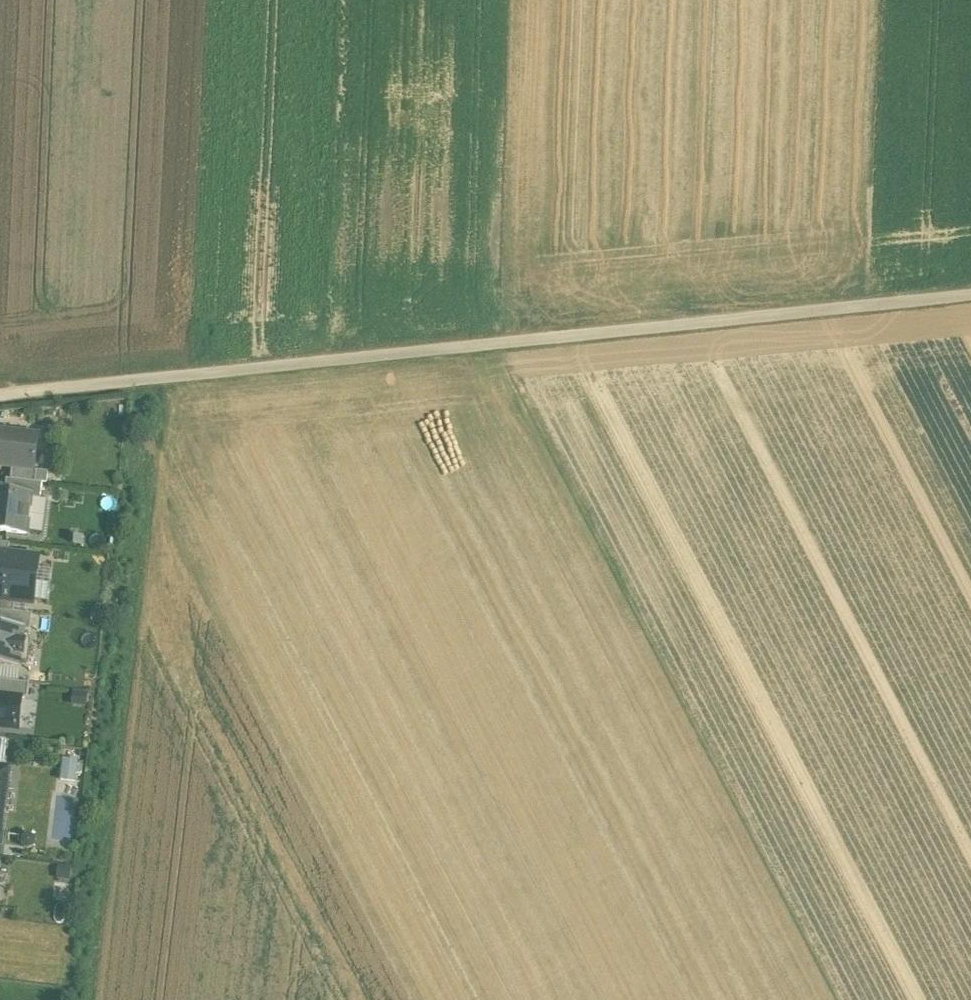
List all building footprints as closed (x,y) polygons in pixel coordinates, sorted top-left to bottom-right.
[(0,433),(0,467),(12,468),(34,471),(38,438),(0,433)] [(34,471),(12,468),(10,480),(42,484),(44,472),(34,471)] [(7,480),(5,494),(31,497),(31,499),(40,500),(42,484),(10,480),(7,480)] [(0,494),(0,531),(27,535),(31,499),(31,497),(5,494),(0,494)] [(9,557),(11,545),(0,544),(0,556),(9,557)] [(0,556),(0,599),(15,601),(33,603),(38,560),(9,557),(0,556)] [(14,613),(15,601),(0,599),(0,611),(14,613)] [(26,630),(29,630),(31,615),(14,613),(0,611),(0,627),(26,630)] [(21,671),(26,630),(0,627),(0,669),(1,669),(21,671)] [(22,698),(28,699),(29,685),(0,681),(0,695),(22,698)] [(18,730),(22,698),(0,695),(0,728),(18,730)] [(62,777),(82,780),(85,759),(65,756),(62,777)] [(1,845),(10,770),(3,769),(0,769),(0,845),(1,845)]
